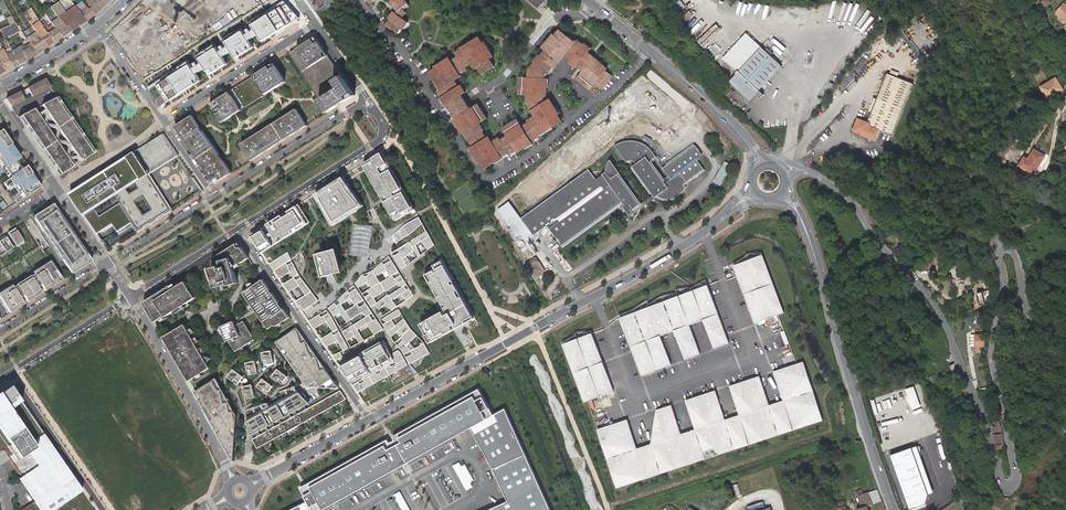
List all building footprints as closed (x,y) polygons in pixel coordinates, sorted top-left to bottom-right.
[(70,0),(59,0),(56,2),(57,3),(51,7),(59,17),(64,23),(62,25),(57,18),(51,22),(53,24),(56,28),(62,37),(85,21),(75,7),(74,6),(71,2),(70,0)] [(101,8),(92,0),(84,0),(83,0),(91,6),(89,9),(94,14),(101,8)] [(109,1),(108,0),(92,0),(101,8),(109,1)] [(391,1),(399,10),(397,12),(395,10),(390,18),(391,19),(386,25),(398,33),(402,27),(401,27),(403,24),(406,25),(409,20),(403,16),(406,12),(403,9),(402,7),(408,2),(406,0),(393,0),(391,1)] [(3,14),(9,11),(4,1),(0,3),(0,8),(3,14)] [(75,7),(85,21),(94,14),(89,9),(84,5),(82,1),(74,6),(75,7)] [(684,7),(680,1),(675,5),(680,11),(684,7)] [(1064,3),(1055,12),(1065,22),(1065,5),(1064,3)] [(56,18),(49,9),(45,13),(52,22),(56,18)] [(47,48),(54,43),(41,24),(33,11),(28,13),(32,20),(29,22),(40,37),(47,48)] [(187,64),(149,90),(160,106),(198,81),(194,75),(203,70),(207,75),(224,64),(220,58),(229,53),(233,59),(250,47),(247,41),(256,36),(260,42),(277,32),(266,14),(248,25),(251,29),(243,35),(240,31),(222,42),(225,47),(216,52),(213,48),(196,59),(199,63),(190,69),(187,64)] [(11,16),(6,18),(9,26),(15,23),(11,16)] [(62,37),(56,28),(51,31),(49,27),(48,28),(44,22),(41,24),(54,43),(62,37)] [(9,26),(1,30),(5,37),(19,31),(15,23),(9,26)] [(27,37),(32,33),(29,28),(24,31),(27,37)] [(527,122),(529,125),(538,139),(545,134),(551,130),(552,131),(562,125),(558,118),(553,110),(549,103),(547,105),(545,106),(543,103),(543,98),(544,98),(546,98),(547,89),(547,81),(546,81),(544,81),(544,74),(546,72),(547,71),(548,72),(553,65),(556,63),(557,64),(560,60),(558,59),(560,56),(558,55),(561,51),(565,54),(565,53),(571,58),(570,59),(576,65),(581,59),(583,60),(586,56),(585,55),(588,51),(590,49),(584,43),(584,44),(582,42),(581,43),(578,41),(579,40),(578,39),(576,40),(574,42),(568,37),(569,36),(560,29),(556,34),(555,34),(549,41),(548,40),(543,46),(546,49),(551,53),(549,55),(547,53),(544,53),(542,56),(541,55),(540,54),(534,61),(536,63),(534,65),(535,65),(533,67),(529,71),(529,77),(527,77),(527,80),(532,81),(531,85),(522,84),(522,88),(522,91),(517,91),(517,97),(526,97),(526,100),(528,100),(528,106),(530,108),(531,110),(530,111),(534,118),(532,119),(533,120),(530,122),(529,121),(527,122)] [(547,39),(548,40),(549,41),(555,34),(553,32),(547,39)] [(36,55),(47,48),(40,37),(34,41),(31,36),(26,40),(30,44),(31,47),(36,55)] [(316,36),(290,52),(328,112),(354,96),(316,36)] [(454,54),(456,58),(463,68),(470,63),(469,62),(471,61),(476,69),(480,75),(492,68),(488,60),(491,58),(490,56),(489,57),(487,54),(488,53),(487,51),(486,52),(481,44),(480,43),(479,44),(477,41),(478,40),(477,38),(467,44),(468,45),(461,49),(454,54)] [(13,50),(18,65),(26,61),(36,55),(31,47),(24,50),(22,45),(13,50)] [(759,91),(782,66),(761,47),(739,72),(737,71),(735,74),(736,75),(730,81),(750,100),(756,94),(761,98),(764,95),(759,91)] [(5,48),(0,51),(0,62),(5,71),(12,68),(8,53),(5,48)] [(8,53),(12,68),(18,65),(13,50),(8,53)] [(592,54),(588,51),(585,55),(586,56),(583,60),(581,59),(576,65),(580,69),(582,71),(594,57),(595,57),(592,54)] [(600,63),(594,57),(582,71),(576,77),(580,81),(582,78),(588,83),(586,86),(589,89),(595,83),(600,87),(605,81),(611,75),(605,70),(607,68),(605,66),(605,67),(602,64),(601,62),(600,63)] [(458,75),(450,62),(448,58),(445,60),(446,61),(444,62),(443,61),(440,62),(441,64),(434,68),(434,69),(435,70),(433,71),(432,70),(429,72),(430,73),(429,74),(434,84),(435,83),(439,90),(437,91),(437,92),(441,98),(440,99),(444,106),(446,105),(460,96),(462,95),(458,88),(457,88),(453,81),(452,79),(458,75)] [(455,59),(450,62),(458,75),(463,71),(465,71),(463,68),(456,58),(455,59)] [(273,63),(210,103),(222,122),(285,81),(273,63)] [(892,136),(913,84),(887,74),(867,122),(857,118),(852,131),(868,138),(872,140),(875,141),(879,131),(892,136)] [(1063,89),(1056,78),(1040,88),(1043,93),(1046,92),(1050,98),(1063,89)] [(6,99),(11,106),(24,100),(22,96),(29,93),(31,96),(50,87),(45,79),(6,99)] [(518,88),(522,88),(522,84),(531,85),(532,81),(527,80),(518,80),(518,88)] [(462,100),(460,96),(446,105),(446,106),(445,107),(447,110),(448,112),(449,111),(450,113),(451,114),(450,114),(451,116),(453,119),(454,118),(455,119),(469,111),(466,107),(462,100)] [(57,97),(40,105),(80,162),(95,153),(57,97)] [(476,106),(469,111),(455,119),(453,120),(458,128),(463,135),(464,134),(468,141),(469,141),(470,143),(469,143),(471,147),(472,146),(473,147),(472,148),(470,149),(475,157),(479,164),(481,163),(485,169),(494,163),(493,163),(500,158),(508,154),(500,141),(499,141),(498,139),(491,144),(488,145),(485,140),(484,140),(483,138),(484,138),(482,135),(481,135),(480,133),(481,133),(483,132),(482,130),(480,131),(478,128),(479,127),(478,125),(473,128),(471,124),(480,118),(478,115),(476,112),(479,111),(476,106)] [(297,108),(241,143),(252,160),(308,125),(297,108)] [(33,109),(17,117),(58,176),(73,167),(33,109)] [(481,113),(478,115),(480,118),(471,124),(473,128),(478,125),(485,120),(481,113)] [(192,115),(176,125),(216,183),(231,173),(192,115)] [(606,126),(613,122),(609,115),(602,119),(606,126)] [(1024,124),(1019,122),(1013,133),(1018,136),(1024,124)] [(505,136),(506,137),(518,155),(520,154),(521,155),(524,153),(523,152),(525,151),(532,147),(521,129),(517,123),(513,126),(514,129),(512,130),(512,131),(505,136)] [(527,126),(521,129),(532,147),(538,144),(540,143),(539,141),(538,139),(529,125),(527,126)] [(0,131),(0,155),(8,167),(22,158),(2,129),(0,131)] [(287,143),(302,134),(300,132),(266,152),(268,155),(287,143)] [(179,155),(164,133),(119,162),(94,178),(70,193),(98,233),(112,223),(117,231),(125,226),(127,228),(133,224),(137,231),(174,210),(151,174),(179,155)] [(504,138),(500,141),(508,154),(509,156),(512,161),(517,158),(519,157),(518,155),(506,137),(504,138)] [(620,143),(615,145),(626,161),(629,160),(631,159),(634,160),(636,161),(637,163),(634,166),(656,197),(658,195),(659,196),(661,197),(664,198),(667,198),(671,198),(674,198),(677,197),(680,195),(682,193),(685,190),(686,187),(684,184),(704,169),(697,159),(701,156),(701,154),(695,145),(664,167),(672,179),(667,182),(651,160),(656,157),(655,155),(652,150),(645,144),(640,142),(636,141),(631,140),(626,140),(623,141),(620,143)] [(1034,174),(1044,156),(1041,154),(1042,151),(1036,148),(1028,160),(1024,158),(1020,166),(1034,174)] [(375,156),(362,163),(395,221),(414,210),(381,153),(375,156)] [(642,204),(611,159),(609,163),(607,167),(607,171),(597,179),(589,169),(522,218),(510,202),(498,210),(511,227),(508,230),(514,239),(520,235),(524,240),(533,233),(535,236),(548,226),(562,245),(622,201),(625,205),(623,206),(630,215),(632,215),(634,214),(634,213),(632,209),(634,208),(642,204)] [(41,187),(27,166),(10,176),(24,197),(41,187)] [(342,175),(315,193),(333,226),(365,206),(342,175)] [(8,208),(4,201),(0,204),(0,214),(8,208)] [(298,203),(266,223),(278,242),(310,222),(298,203)] [(875,221),(868,206),(863,209),(870,224),(874,221),(875,221)] [(877,224),(881,219),(876,214),(869,206),(868,206),(875,221),(874,221),(877,224)] [(53,207),(34,220),(53,249),(47,253),(65,280),(91,264),(53,207)] [(887,225),(881,219),(877,224),(883,229),(887,225)] [(372,226),(354,223),(350,255),(369,257),(372,226)] [(261,227),(249,234),(262,253),(273,246),(261,227)] [(0,241),(0,255),(24,240),(17,230),(0,241)] [(427,231),(392,253),(402,269),(435,244),(427,231)] [(233,267),(245,260),(247,259),(236,244),(206,263),(214,286),(237,282),(233,267)] [(337,248),(319,252),(326,275),(343,271),(337,248)] [(560,259),(564,256),(560,251),(556,254),(560,259)] [(288,252),(270,263),(299,306),(301,305),(304,310),(313,305),(319,300),(301,277),(288,252)] [(320,277),(326,275),(319,252),(314,254),(320,277)] [(785,313),(763,255),(734,265),(756,323),(785,313)] [(363,274),(355,283),(371,307),(375,304),(383,316),(414,295),(389,256),(373,270),(363,274)] [(547,270),(536,256),(528,263),(537,276),(547,270)] [(444,262),(424,272),(445,310),(442,311),(420,323),(430,341),(475,317),(444,262)] [(0,295),(0,300),(9,314),(62,282),(50,264),(33,275),(34,277),(31,279),(30,278),(16,287),(15,286),(0,295)] [(960,275),(955,264),(951,266),(952,270),(948,271),(951,278),(955,277),(960,275)] [(142,303),(154,323),(159,320),(160,322),(168,317),(166,315),(197,296),(186,275),(142,303)] [(311,284),(317,293),(325,288),(318,279),(311,284)] [(264,324),(268,329),(274,325),(275,327),(281,323),(289,318),(262,280),(243,292),(264,324)] [(353,285),(328,308),(332,313),(351,347),(361,343),(383,329),(353,285)] [(729,343),(708,285),(620,317),(642,375),(672,364),(661,335),(675,330),(685,359),(700,354),(690,325),(704,320),(714,348),(729,343)] [(991,303),(987,290),(977,293),(978,298),(980,306),(991,303)] [(399,309),(380,320),(395,343),(403,351),(410,364),(429,353),(424,342),(410,328),(399,309)] [(327,310),(309,321),(336,360),(343,357),(341,352),(349,348),(327,310)] [(235,352),(240,349),(243,347),(248,344),(250,343),(255,340),(251,334),(244,321),(235,325),(233,321),(220,327),(221,328),(222,332),(227,342),(228,341),(235,352)] [(189,381),(195,377),(201,374),(215,365),(186,323),(174,329),(175,331),(163,338),(189,381)] [(297,328),(277,342),(307,386),(338,387),(297,328)] [(984,347),(984,330),(975,330),(975,331),(975,335),(971,335),(971,346),(975,346),(975,347),(980,347),(984,347)] [(614,390),(592,332),(563,344),(584,401),(614,390)] [(464,339),(448,347),(453,356),(469,348),(464,339)] [(384,340),(339,365),(353,385),(395,362),(384,340)] [(447,349),(438,354),(442,362),(451,357),(447,349)] [(275,363),(273,350),(263,352),(266,365),(275,363)] [(393,353),(396,362),(395,362),(353,385),(358,392),(407,365),(401,353),(399,350),(393,353)] [(258,373),(255,360),(246,362),(249,375),(258,373)] [(617,488),(823,420),(804,361),(774,371),(783,401),(769,405),(760,376),(730,386),(739,415),(726,420),(716,390),(686,400),(695,429),(682,434),(672,405),(656,410),(651,444),(637,448),(628,419),(597,429),(617,488)] [(287,376),(277,368),(271,376),(282,384),(287,376)] [(243,377),(234,369),(227,376),(237,384),(243,377)] [(234,449),(236,415),(217,378),(196,392),(207,412),(210,411),(214,418),(216,429),(233,461),(234,449)] [(273,386),(262,379),(257,386),(267,394),(273,386)] [(371,393),(374,398),(397,387),(394,382),(371,393)] [(254,398),(252,385),(242,387),(245,400),(254,398)] [(37,427),(9,386),(0,392),(0,451),(2,451),(3,452),(4,453),(5,457),(6,457),(20,477),(18,479),(39,509),(53,509),(80,491),(37,427)] [(251,435),(310,403),(298,390),(247,419),(251,435)] [(261,447),(346,399),(340,390),(252,439),(257,448),(261,447)] [(472,393),(393,437),(408,463),(470,428),(486,419),(472,393)] [(505,409),(470,428),(493,469),(526,454),(505,409)] [(1000,434),(999,422),(995,422),(995,427),(992,427),(993,434),(997,448),(1004,448),(1002,434),(1000,434)] [(408,463),(393,437),(301,488),(308,501),(290,509),(322,509),(408,463)] [(909,445),(886,453),(905,509),(923,503),(925,493),(909,445)] [(493,469),(509,502),(490,509),(553,509),(526,454),(493,469)] [(752,478),(749,479),(753,491),(757,490),(752,478)] [(739,481),(734,482),(737,493),(742,492),(739,481)] [(878,488),(857,496),(863,507),(858,509),(869,509),(867,506),(879,502),(881,509),(883,509),(886,508),(878,488)] [(394,494),(403,509),(411,509),(401,491),(394,494)]
